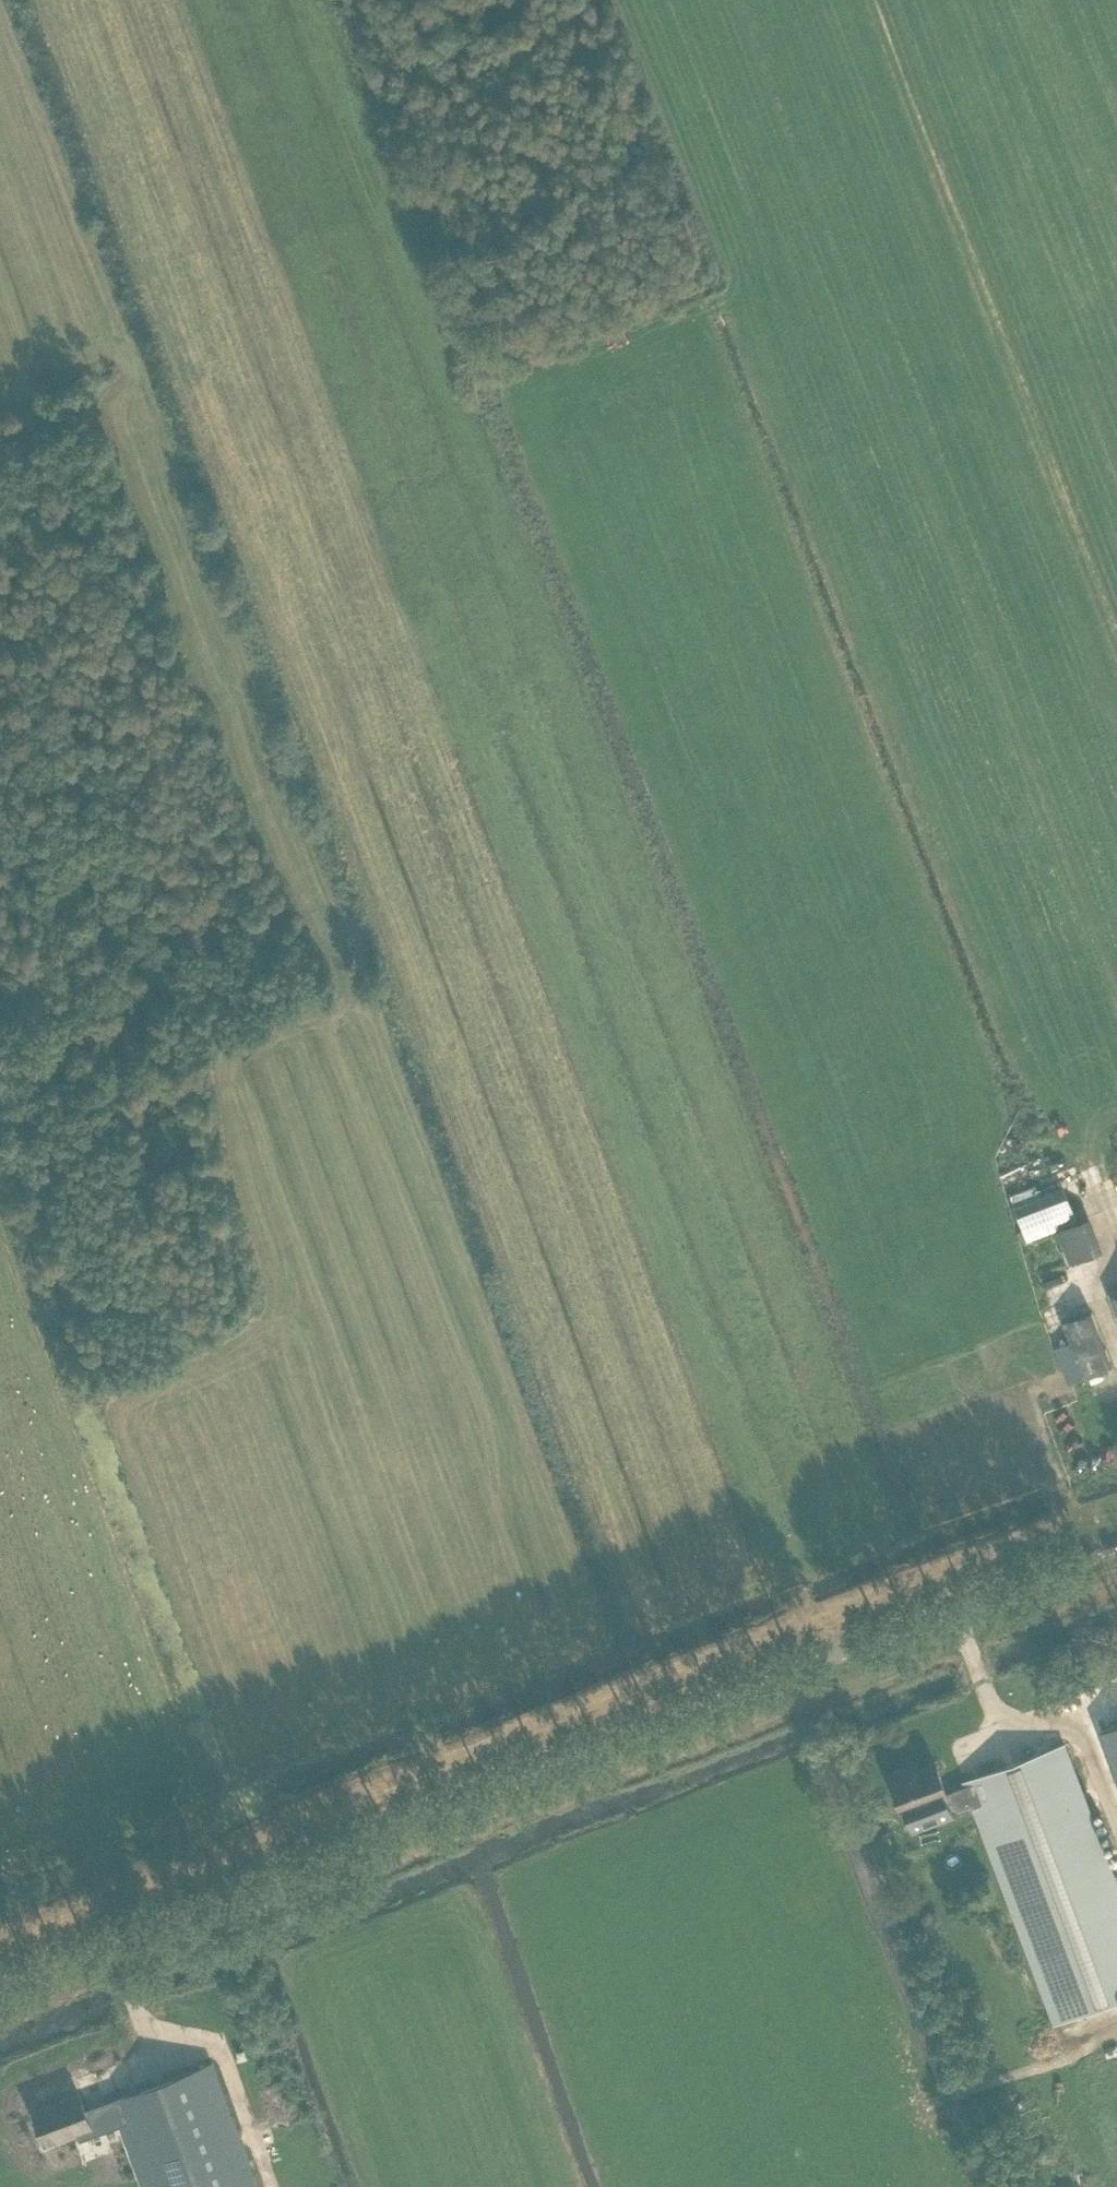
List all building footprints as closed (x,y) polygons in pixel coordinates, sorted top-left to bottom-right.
[(1087,1214),(1103,1214),(1102,1196),(1086,1197),(1087,1214)] [(1057,1211),(1068,1253),(1094,1246),(1083,1205),(1057,1211)] [(1109,1291),(1116,1313),(1116,1288),(1109,1291)] [(1084,1376),(1114,1365),(1094,1311),(1063,1322),(1084,1376)] [(1098,1730),(1116,1780),(1116,1723),(1098,1730)] [(1116,1998),(1116,1883),(1064,1743),(964,1781),(965,1785),(947,1792),(935,1761),(919,1768),(917,1762),(888,1773),(904,1813),(940,1799),(946,1816),(973,1805),(1054,2022),(1116,1998)] [(246,2056),(244,2050),(238,2052),(240,2058),(246,2056)] [(213,2061),(111,2099),(113,2104),(87,2113),(80,2092),(34,2109),(46,2144),(92,2127),(95,2138),(122,2128),(143,2186),(259,2186),(213,2061)]
